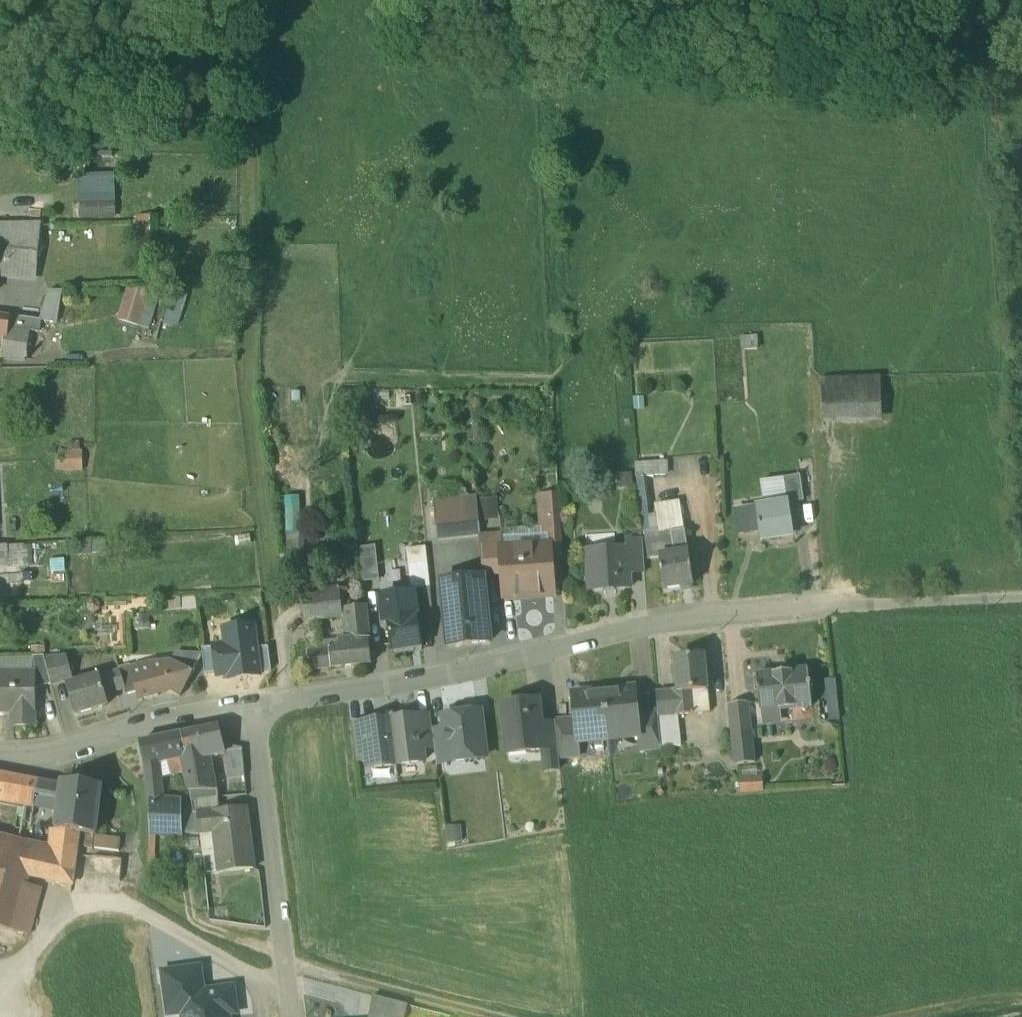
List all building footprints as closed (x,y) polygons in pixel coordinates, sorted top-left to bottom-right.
[(78,169),(80,214),(114,213),(112,167),(80,169),(78,169)] [(155,215),(133,217),(133,226),(137,227),(137,254),(157,253),(155,215)] [(39,220),(11,221),(9,244),(20,245),(37,246),(39,220)] [(1,221),(0,230),(0,267),(7,268),(9,244),(11,221),(1,221)] [(20,245),(9,244),(7,268),(18,269),(20,245)] [(20,245),(18,269),(35,271),(37,246),(20,245)] [(160,283),(127,286),(116,316),(147,323),(160,283)] [(59,286),(47,286),(41,308),(56,310),(59,286)] [(56,310),(41,308),(39,315),(55,317),(56,310)] [(19,312),(10,310),(9,312),(6,312),(4,322),(16,323),(19,312)] [(0,311),(0,335),(0,339),(0,352),(23,355),(28,325),(16,323),(4,322),(6,312),(0,311)] [(882,377),(821,378),(823,424),(883,422),(882,377)] [(88,455),(61,455),(61,475),(87,475),(88,455)] [(635,460),(635,474),(647,474),(648,493),(672,492),(671,459),(635,460)] [(799,476),(783,479),(786,503),(788,502),(788,503),(803,501),(799,476)] [(786,503),(783,479),(766,481),(770,505),(748,508),(750,528),(759,527),(761,542),(792,538),(788,503),(788,502),(786,503)] [(558,497),(539,498),(542,534),(548,534),(561,533),(558,497)] [(477,499),(434,503),(438,538),(480,534),(477,499)] [(748,508),(735,509),(738,534),(751,532),(750,528),(748,508)] [(684,530),(671,532),(674,554),(687,552),(684,530)] [(671,532),(645,536),(648,559),(659,558),(659,556),(674,554),(671,532)] [(561,533),(548,534),(549,553),(550,553),(550,560),(563,559),(561,533)] [(542,534),(500,537),(503,573),(507,573),(509,599),(528,597),(528,593),(553,591),(550,560),(550,553),(549,553),(548,534),(542,534)] [(500,537),(480,538),(484,575),(503,573),(500,537)] [(643,541),(627,542),(627,550),(629,550),(630,573),(645,573),(643,541)] [(360,549),(364,582),(379,579),(375,546),(360,549)] [(425,548),(406,550),(412,588),(430,586),(428,564),(425,548)] [(627,550),(587,552),(590,591),(631,588),(630,573),(629,550),(627,550)] [(674,554),(659,556),(659,558),(663,589),(693,585),(689,552),(687,552),(674,554)] [(484,578),(442,583),(448,646),(490,642),(484,578)] [(385,624),(389,623),(394,654),(422,649),(414,593),(399,596),(381,599),(385,624)] [(341,595),(326,597),(328,619),(343,618),(341,595)] [(326,597),(303,601),(305,622),(315,621),(328,619),(326,597)] [(318,652),(308,653),(310,672),(372,665),(366,606),(346,609),(349,641),(339,642),(340,650),(318,652)] [(225,646),(214,647),(217,673),(217,677),(229,676),(230,680),(260,676),(259,672),(257,649),(254,626),(224,630),(225,646)] [(315,628),(306,628),(308,653),(318,652),(315,628)] [(202,649),(205,675),(217,673),(214,647),(202,649)] [(268,647),(257,649),(259,672),(271,670),(268,647)] [(44,656),(32,657),(32,675),(34,675),(34,689),(52,685),(44,659),(44,656)] [(705,657),(675,659),(678,693),(673,693),(676,717),(711,714),(705,657)] [(69,661),(44,659),(52,685),(74,679),(69,661)] [(170,662),(149,663),(131,668),(130,668),(136,692),(139,701),(159,696),(158,693),(168,690),(180,696),(192,674),(170,662)] [(130,665),(118,668),(119,672),(124,690),(126,695),(136,692),(130,668),(131,668),(130,665)] [(808,671),(756,676),(759,712),(812,707),(810,688),(811,688),(810,685),(808,671)] [(119,672),(100,678),(105,695),(124,690),(119,672)] [(0,674),(0,713),(3,713),(3,709),(13,709),(13,726),(34,726),(34,689),(34,675),(32,675),(0,674)] [(100,677),(68,686),(76,715),(108,706),(105,695),(100,678),(100,677)] [(635,689),(604,692),(608,735),(639,732),(638,716),(635,689)] [(604,692),(573,695),(575,721),(576,721),(578,738),(608,735),(604,692)] [(673,693),(659,695),(661,718),(676,717),(673,693)] [(538,702),(502,706),(508,754),(543,750),(544,750),(542,732),(538,702)] [(747,702),(730,704),(733,735),(750,734),(750,733),(747,702)] [(479,714),(446,718),(447,731),(451,764),(485,760),(479,714)] [(638,716),(639,732),(641,750),(660,748),(657,714),(638,716)] [(676,717),(661,718),(662,734),(673,733),(677,733),(676,717)] [(431,718),(419,720),(422,750),(435,749),(433,733),(431,718)] [(418,719),(391,722),(396,766),(424,763),(419,720),(418,719)] [(575,721),(555,723),(556,730),(559,758),(580,756),(578,738),(576,721),(575,721)] [(391,722),(363,725),(363,727),(367,757),(368,770),(396,766),(391,722)] [(217,727),(182,734),(186,751),(182,752),(186,772),(188,779),(209,775),(207,761),(223,757),(222,752),(217,727)] [(363,727),(351,728),(355,759),(367,757),(363,727)] [(556,730),(542,732),(544,750),(543,750),(545,771),(560,769),(559,758),(556,730)] [(447,731),(433,733),(435,749),(437,766),(451,764),(447,731)] [(673,733),(662,734),(663,743),(674,742),(673,733)] [(750,734),(733,735),(736,764),(755,762),(752,733),(750,733),(750,734)] [(181,734),(139,743),(143,763),(163,759),(164,766),(170,765),(172,775),(186,772),(182,752),(186,751),(182,734),(181,734)] [(242,749),(222,752),(223,757),(226,756),(228,777),(246,776),(242,749)] [(0,774),(0,796),(23,801),(27,779),(0,774)] [(209,775),(188,779),(190,791),(198,792),(198,800),(213,798),(209,775)] [(756,778),(740,779),(741,791),(757,790),(756,778)] [(39,782),(27,779),(23,801),(35,803),(39,782)] [(100,787),(62,780),(61,786),(59,807),(56,830),(79,833),(96,835),(100,787)] [(159,781),(147,782),(148,804),(150,804),(161,805),(159,781)] [(61,786),(39,782),(35,803),(59,807),(61,786)] [(198,792),(190,791),(189,806),(182,806),(182,817),(182,834),(198,834),(197,815),(197,808),(197,807),(198,800),(198,792)] [(213,798),(198,800),(197,807),(197,808),(197,815),(221,812),(219,798),(213,798)] [(161,805),(150,804),(150,832),(182,834),(182,806),(161,805)] [(221,812),(197,815),(198,834),(204,835),(214,833),(220,874),(253,870),(245,809),(221,812)] [(79,833),(56,830),(54,852),(54,854),(76,856),(79,833)] [(94,836),(86,835),(84,847),(92,848),(94,836)] [(120,838),(96,835),(94,848),(119,851),(120,838)] [(54,854),(54,852),(0,840),(0,877),(27,884),(29,875),(73,886),(76,856),(54,854)] [(0,877),(0,929),(15,933),(26,886),(27,884),(0,877)] [(42,890),(26,886),(15,933),(31,937),(42,890)] [(199,968),(163,973),(169,1014),(184,1012),(181,995),(202,992),(199,968)] [(232,988),(202,992),(181,995),(184,1012),(184,1016),(228,1016),(226,1005),(234,1003),(232,988)]
